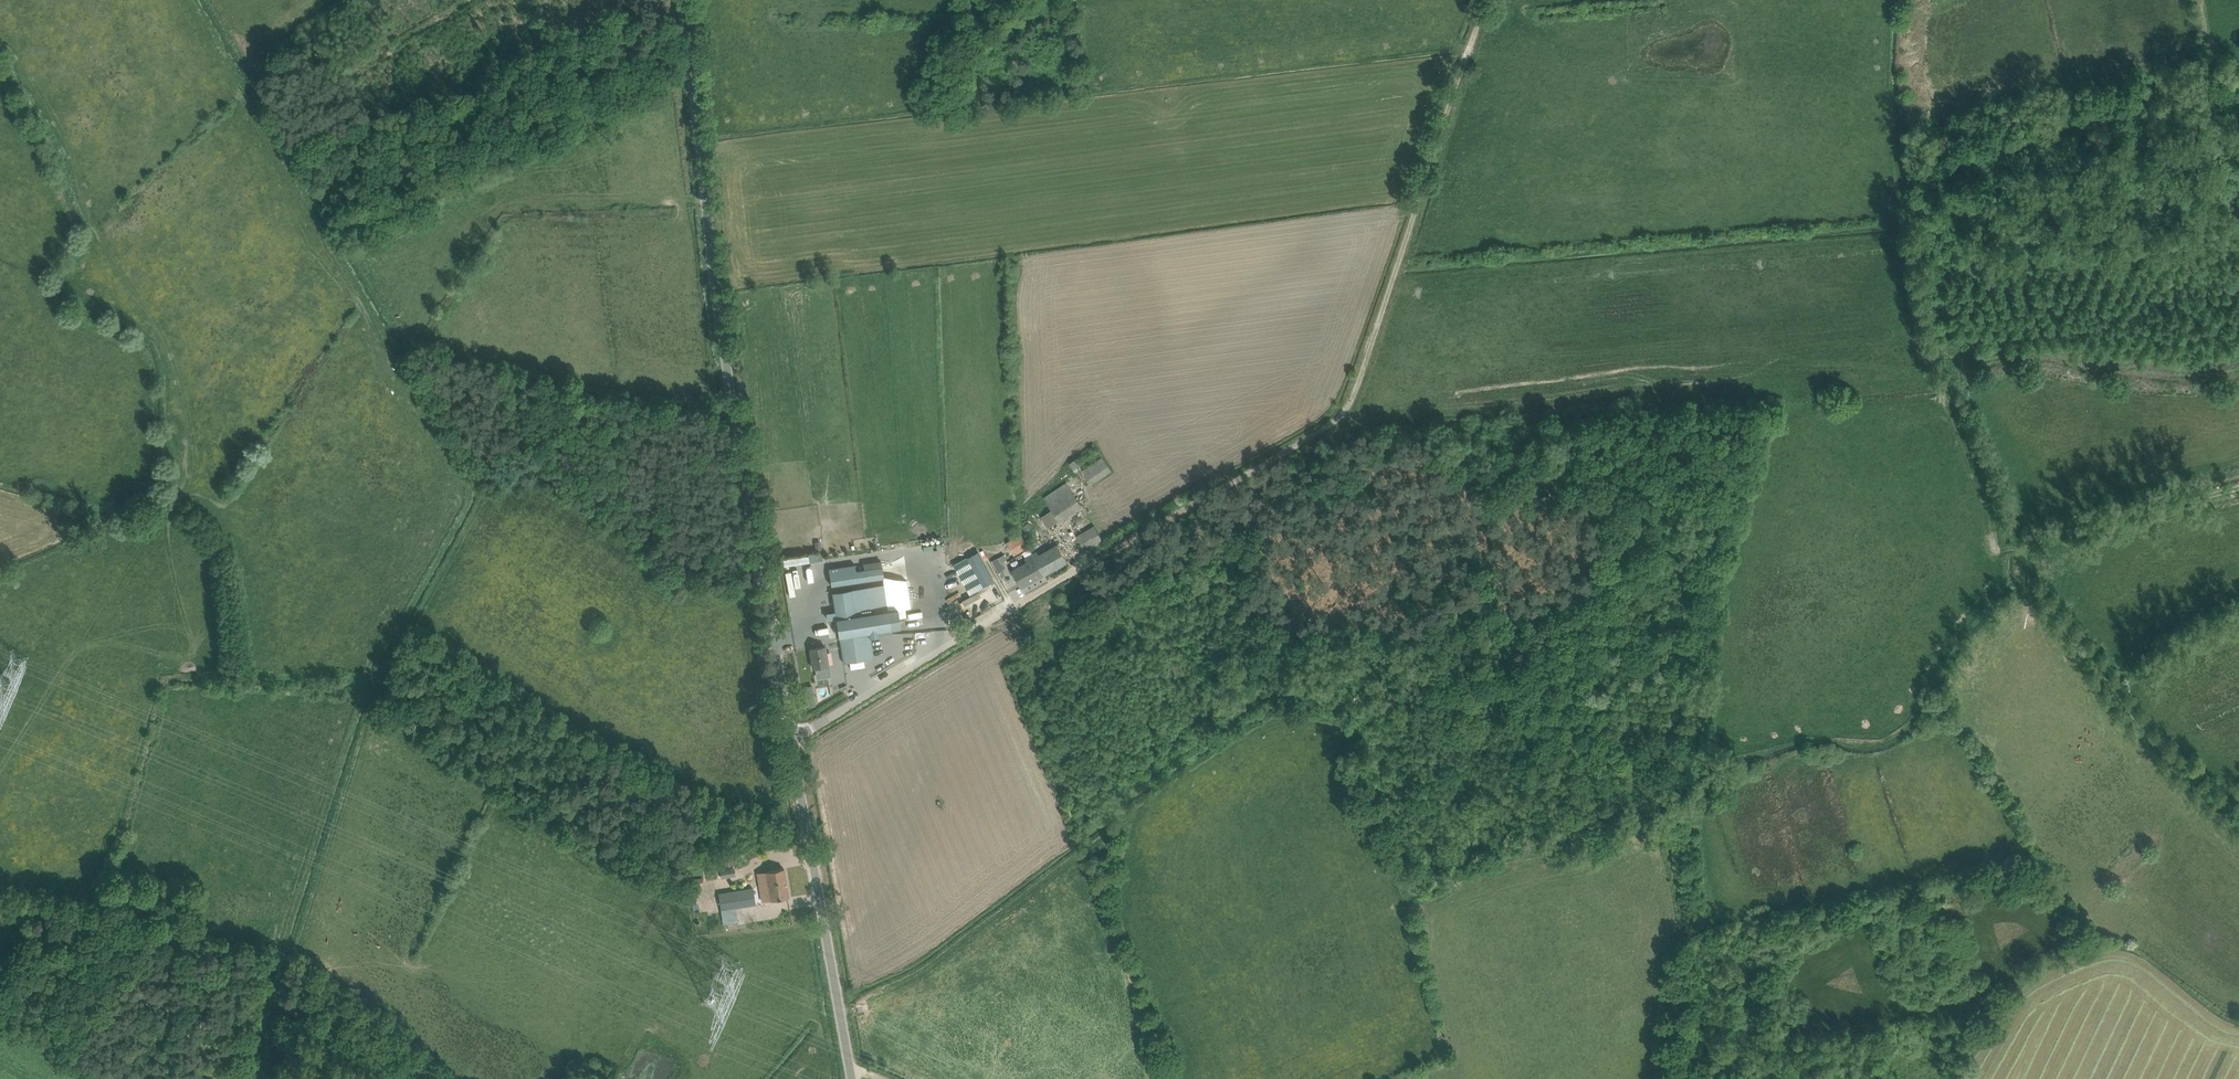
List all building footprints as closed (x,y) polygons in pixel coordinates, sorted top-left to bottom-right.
[(1082,469),(1091,484),(1112,470),(1102,456),(1082,469)] [(1072,461),(1069,463),(1070,464),(1073,469),(1079,464),(1075,459),(1072,461)] [(1041,518),(1048,528),(1083,507),(1067,482),(1043,497),(1052,511),(1041,518)] [(1077,536),(1085,551),(1103,541),(1095,526),(1077,536)] [(1006,541),(1014,555),(1029,546),(1021,533),(1006,541)] [(1025,559),(1027,562),(1012,571),(1021,588),(1068,562),(1058,545),(1038,556),(1036,552),(1025,559)] [(978,552),(968,557),(984,586),(994,581),(978,552)] [(816,555),(783,560),(784,566),(817,561),(816,555)] [(855,565),(828,568),(831,585),(883,577),(882,566),(856,570),(855,565)] [(789,569),(781,570),(783,595),(791,594),(789,569)] [(851,590),(833,593),(844,663),(873,658),(870,638),(878,636),(878,631),(892,629),(889,610),(855,615),(851,590)] [(902,633),(899,637),(913,647),(916,643),(902,633)] [(834,654),(826,655),(825,646),(810,649),(813,668),(827,665),(828,668),(836,666),(834,654)] [(720,870),(721,878),(735,875),(733,868),(720,870)] [(765,871),(769,889),(763,890),(764,900),(770,899),(770,900),(789,897),(784,868),(765,871)] [(692,871),(694,886),(703,885),(702,870),(692,871)] [(718,894),(720,909),(755,904),(753,888),(718,894)] [(725,910),(725,922),(737,922),(737,909),(725,910)]
